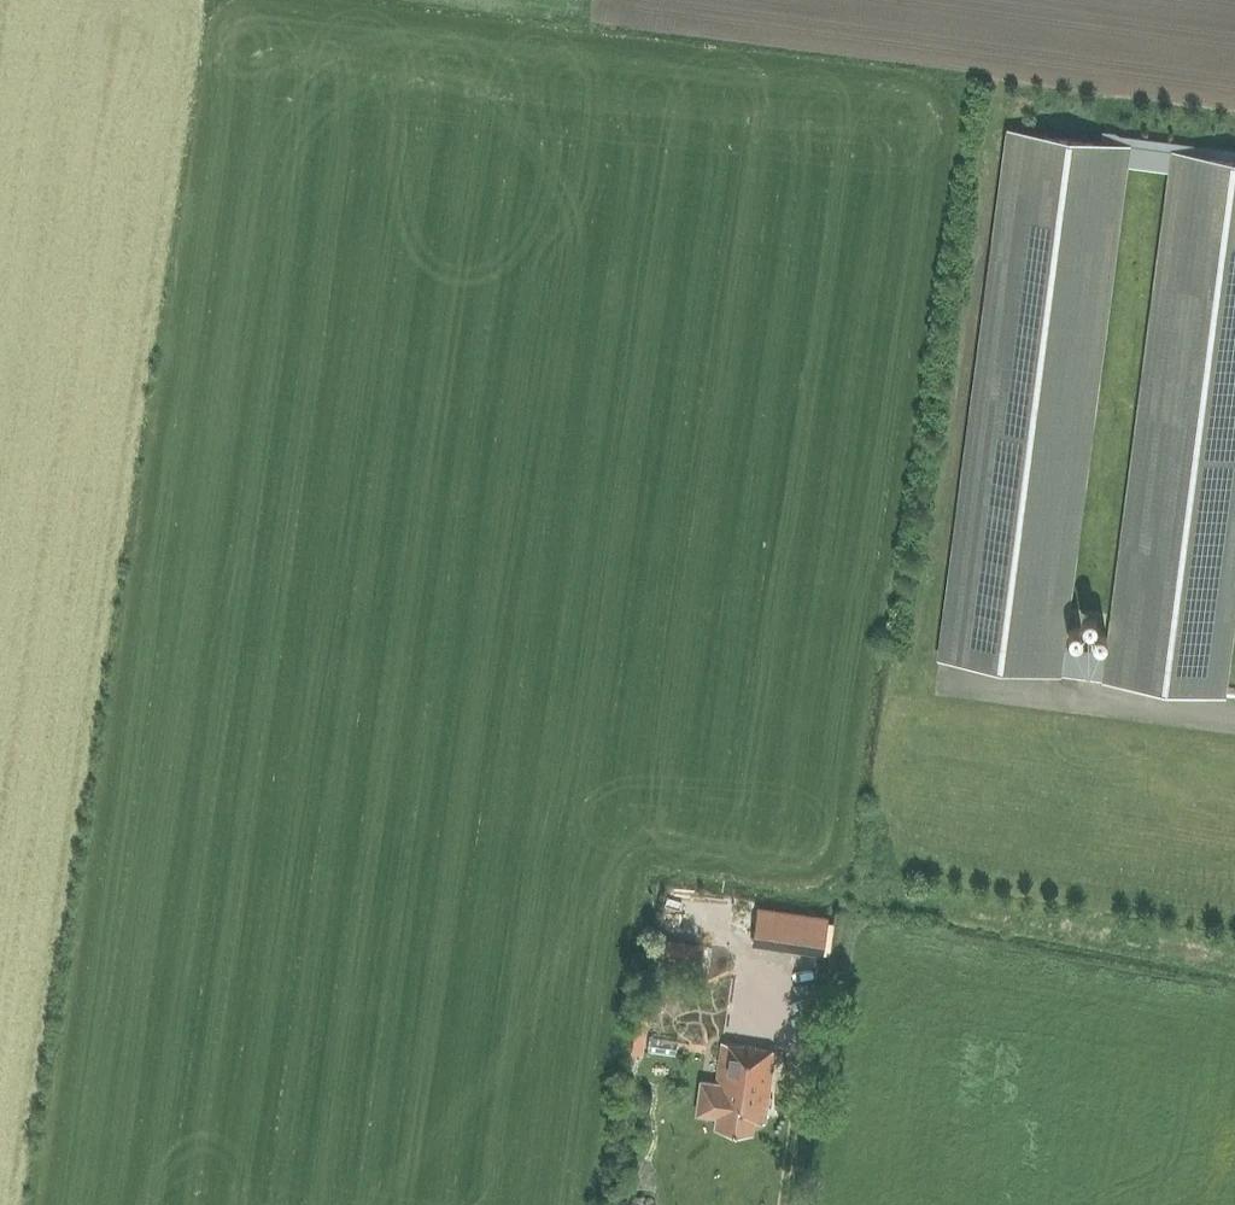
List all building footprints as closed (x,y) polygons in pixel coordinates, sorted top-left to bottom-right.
[(1009,130),(940,658),(1224,695),(1234,612),(1234,160),(1009,130)] [(758,906),(754,939),(824,949),(829,916),(758,906)] [(698,963),(698,937),(654,938),(654,964),(698,963)] [(717,1116),(716,1127),(754,1132),(755,1120),(766,1122),(775,1050),(723,1043),(717,1084),(702,1082),(698,1114),(717,1116)]
